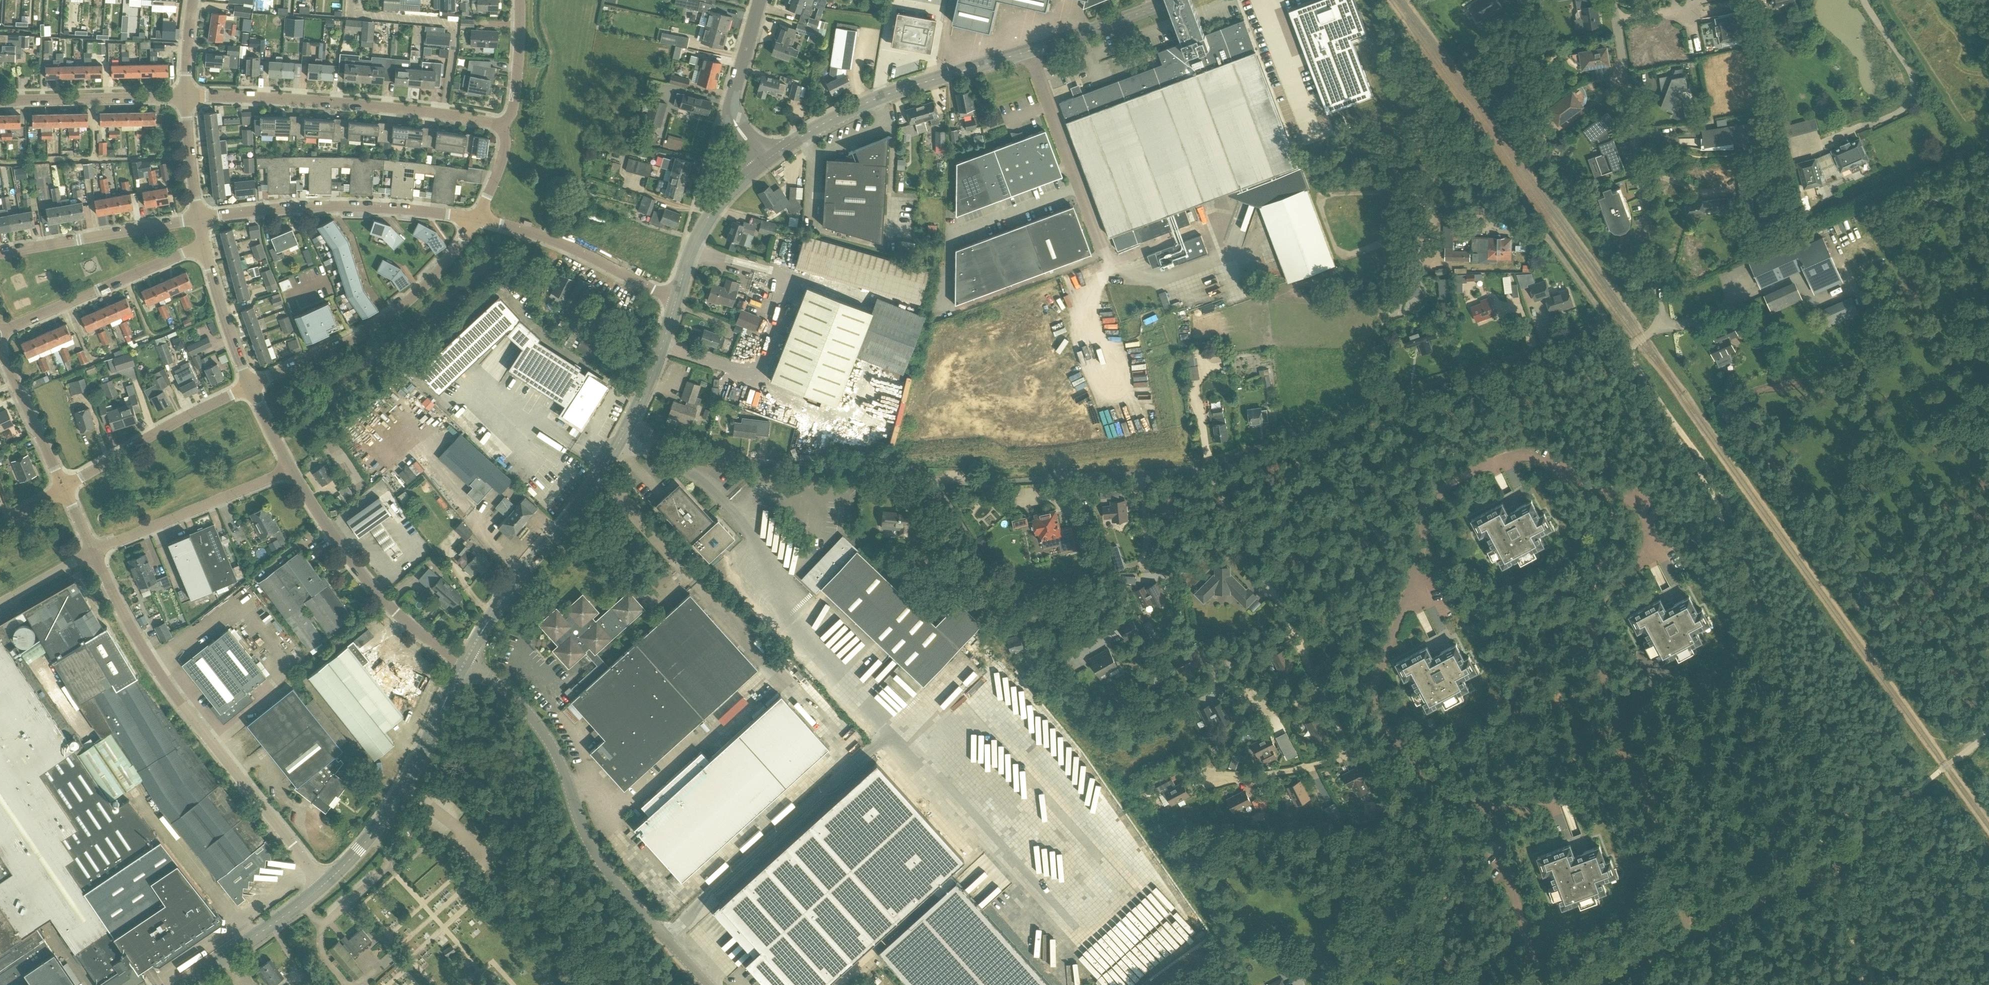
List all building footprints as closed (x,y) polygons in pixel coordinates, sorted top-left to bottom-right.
[(399,9),(399,0),(384,0),(384,8),(399,9)] [(407,0),(400,0),(399,10),(420,11),(420,4),(407,3),(407,0)] [(441,11),(454,11),(454,0),(440,0),(441,11)] [(478,3),(478,10),(490,10),(490,15),(497,16),(497,11),(498,11),(498,0),(478,0),(478,3)] [(686,7),(698,10),(700,1),(696,0),(688,0),(686,7)] [(786,7),(802,13),(799,21),(806,24),(808,18),(809,15),(812,6),(806,3),(806,4),(794,0),(789,0),(786,7)] [(954,23),(991,31),(998,0),(959,0),(954,23)] [(1047,10),(1050,0),(1004,0),(1047,10)] [(1183,43),(1206,34),(1193,0),(1167,0),(1167,2),(1183,43)] [(1293,8),(1321,81),(1331,110),(1377,93),(1361,49),(1356,36),(1364,33),(1371,30),(1360,0),(1314,0),(1293,8)] [(1482,19),(1500,7),(1495,0),(1479,0),(1472,4),(1482,19)] [(1576,29),(1584,28),(1600,26),(1597,5),(1593,6),(1592,0),(1576,0),(1577,10),(1575,13),(1576,20),(1575,20),(1576,29)] [(876,8),(884,10),(885,2),(877,1),(876,8)] [(463,9),(463,15),(469,14),(469,2),(462,2),(461,2),(461,9),(463,9)] [(234,14),(250,16),(252,7),(235,5),(234,14)] [(705,27),(726,33),(731,17),(703,10),(699,25),(705,27)] [(212,12),(210,26),(224,28),(229,28),(230,23),(232,24),(233,20),(225,19),(226,14),(212,12)] [(808,18),(806,24),(817,28),(821,15),(816,13),(814,20),(808,18)] [(1264,21),(1271,46),(1299,38),(1292,13),(1264,21)] [(2,14),(2,28),(11,28),(12,14),(2,14)] [(1718,35),(1719,42),(1742,38),(1737,14),(1715,19),(1716,26),(1715,27),(1717,35),(1718,35)] [(893,39),(896,42),(901,43),(903,46),(918,49),(920,47),(926,48),(929,46),(933,23),(931,21),(900,15),(898,17),(893,39)] [(287,18),(286,34),(302,35),(303,20),(293,19),(287,18)] [(57,31),(57,19),(49,19),(49,31),(57,31)] [(362,21),(346,20),(345,29),(362,30),(362,21)] [(1074,97),(1060,102),(1110,237),(1113,236),(1118,250),(1191,223),(1185,209),(1230,192),(1260,207),(1275,245),(1288,282),(1335,264),(1299,167),(1274,99),(1271,91),(1244,20),(1206,34),(1183,43),(1158,52),(1163,64),(1082,94),(1079,85),(1071,88),(1074,97)] [(825,37),(828,23),(822,21),(818,35),(825,37)] [(817,44),(819,28),(798,23),(795,30),(799,32),(809,34),(807,40),(817,44)] [(775,42),(789,47),(795,30),(780,24),(774,41),(775,42)] [(224,28),(210,26),(209,39),(222,41),(224,28)] [(726,33),(705,27),(701,42),(722,48),(726,33)] [(838,68),(846,69),(850,70),(857,31),(836,27),(830,66),(838,68)] [(1669,58),(1683,56),(1680,40),(1667,43),(1665,29),(1631,34),(1632,43),(1630,45),(1631,49),(1633,51),(1633,52),(1659,48),(1659,49),(1667,48),(1669,58)] [(174,31),(169,31),(162,30),(162,38),(162,40),(174,41),(174,31)] [(471,46),(498,47),(498,32),(472,31),(471,46)] [(664,32),(661,42),(675,45),(677,35),(664,32)] [(426,46),(449,47),(450,35),(426,34),(426,46)] [(7,35),(7,61),(15,61),(15,56),(18,56),(18,59),(21,59),(22,47),(33,47),(34,36),(7,35)] [(677,35),(675,45),(687,48),(689,38),(677,35)] [(277,37),(278,52),(286,52),(285,37),(277,37)] [(249,45),(257,45),(257,49),(265,50),(265,49),(265,39),(250,38),(249,45)] [(45,41),(45,53),(53,53),(53,41),(45,41)] [(789,47),(775,42),(771,54),(788,60),(790,55),(796,57),(799,50),(789,47)] [(1610,77),(1608,64),(1608,63),(1610,61),(1609,57),(1607,56),(1606,48),(1569,54),(1570,57),(1574,62),(1580,64),(1590,63),(1593,80),(1610,77)] [(230,54),(207,53),(206,66),(229,67),(230,54)] [(1720,92),(1732,90),(1731,85),(1741,83),(1738,70),(1746,68),(1744,59),(1743,53),(1733,55),(1734,61),(1726,62),(1725,62),(1726,66),(1712,69),(1713,79),(1717,79),(1720,92)] [(344,80),(358,81),(359,64),(359,60),(360,56),(340,55),(339,69),(345,69),(344,80)] [(269,75),(281,76),(282,62),(283,57),(276,56),(276,61),(270,61),(269,75)] [(245,74),(259,75),(260,58),(246,57),(245,74)] [(710,69),(719,71),(721,64),(698,57),(696,65),(700,66),(700,68),(709,71),(710,69)] [(384,73),(390,73),(391,59),(380,58),(380,66),(372,66),(370,82),(383,83),(384,73)] [(59,66),(59,62),(56,62),(56,59),(53,59),(53,64),(45,64),(45,78),(60,78),(59,66)] [(308,78),(321,78),(322,64),(322,59),(315,59),(315,64),(309,63),(308,78)] [(403,60),(391,59),(390,73),(396,74),(396,84),(409,85),(410,69),(402,68),(403,60)] [(359,64),(358,81),(370,82),(372,66),(372,61),(359,60),(359,64)] [(471,70),(470,76),(471,76),(468,90),(491,95),(492,88),(489,87),(490,81),(493,82),(496,68),(490,67),(491,61),(469,60),(467,69),(471,70)] [(282,62),(281,76),(294,77),(295,63),(282,62)] [(423,70),(421,87),(434,88),(435,77),(441,77),(442,63),(423,62),(423,70)] [(126,77),(140,76),(140,64),(126,65),(126,77)] [(140,76),(155,76),(154,64),(140,64),(140,76)] [(169,64),(154,64),(155,76),(169,76),(169,64)] [(322,64),(321,78),(333,79),(334,65),(322,64)] [(88,66),(88,78),(102,77),(102,65),(88,66)] [(112,77),(126,77),(126,65),(111,65),(112,77)] [(700,66),(696,65),(694,69),(701,71),(698,83),(714,88),(719,71),(710,69),(709,71),(700,68),(700,66)] [(816,72),(824,75),(826,67),(819,65),(816,72)] [(74,66),(59,66),(60,78),(74,78),(74,66)] [(88,78),(88,66),(74,66),(74,78),(88,78)] [(838,68),(837,78),(845,74),(846,69),(838,68)] [(423,70),(410,69),(409,85),(421,87),(423,70)] [(670,82),(688,87),(690,79),(672,74),(670,82)] [(845,74),(837,78),(827,83),(832,94),(850,85),(845,74)] [(1677,77),(1676,74),(1659,77),(1662,92),(1667,91),(1661,107),(1674,112),(1682,91),(1687,90),(1685,76),(1677,77)] [(758,90),(757,96),(765,98),(766,92),(775,95),(776,92),(783,94),(786,84),(778,82),(779,80),(762,75),(758,90)] [(789,98),(798,101),(802,86),(794,84),(789,98)] [(1585,90),(1582,85),(1548,110),(1552,115),(1548,117),(1552,122),(1555,119),(1558,124),(1586,103),(1587,97),(1585,90)] [(955,94),(959,112),(960,117),(973,114),(972,109),(974,109),(972,100),(970,100),(969,92),(955,94)] [(709,107),(711,102),(677,93),(674,106),(691,111),(690,113),(692,116),(697,118),(700,116),(701,113),(707,114),(708,113),(710,112),(710,109),(709,107)] [(645,123),(659,127),(666,104),(652,100),(645,123)] [(919,106),(924,120),(930,118),(933,126),(940,124),(933,101),(919,106)] [(927,131),(924,120),(919,106),(905,110),(910,124),(915,123),(918,134),(927,131)] [(242,112),(242,124),(252,124),(251,111),(242,112)] [(115,113),(115,124),(128,124),(128,112),(115,113)] [(142,124),(141,112),(128,112),(128,124),(142,124)] [(156,112),(141,112),(142,124),(156,124),(156,114),(156,112)] [(204,113),(206,127),(218,126),(216,112),(204,113)] [(1583,130),(1592,143),(1597,139),(1607,132),(1617,125),(1607,112),(1583,130)] [(53,126),(60,125),(60,113),(46,114),(46,126),(53,126)] [(60,125),(74,125),(74,113),(60,113),(60,125)] [(74,113),(74,125),(88,125),(88,113),(74,113)] [(115,124),(115,113),(100,113),(100,125),(115,124)] [(6,114),(6,126),(13,126),(20,126),(20,114),(6,114)] [(46,126),(46,114),(32,114),(33,126),(41,126),(46,126)] [(260,134),(275,135),(276,117),(268,117),(268,115),(265,115),(265,116),(261,116),(261,119),(254,119),(255,133),(260,134)] [(276,117),(275,135),(289,135),(290,135),(297,135),(296,138),(297,138),(298,121),(290,121),(290,117),(286,117),(286,115),(283,115),(283,117),(276,117)] [(298,121),(297,138),(304,139),(305,136),(319,137),(320,119),(313,119),(313,117),(310,117),(310,118),(305,118),(305,123),(298,123),(298,121)] [(332,141),(340,141),(342,124),(341,124),(334,124),(335,120),(330,120),(330,118),(327,118),(327,120),(320,119),(319,137),(333,138),(332,141)] [(347,139),(362,140),(364,123),(357,122),(357,120),(354,120),(354,122),(349,121),(349,124),(342,124),(341,138),(347,139)] [(364,123),(362,140),(377,142),(377,141),(384,142),(386,127),(379,127),(379,124),(374,123),(375,122),(371,121),(371,123),(364,123)] [(965,123),(966,130),(976,128),(975,121),(965,123)] [(391,143),(406,145),(408,127),(401,126),(401,125),(398,124),(398,126),(394,125),(393,128),(386,127),(384,142),(391,143)] [(1701,138),(1701,149),(1733,148),(1733,139),(1751,139),(1751,138),(1749,124),(1717,129),(1717,130),(1717,135),(1705,135),(1705,138),(1701,138)] [(218,126),(206,127),(207,141),(219,140),(218,126)] [(415,128),(408,127),(406,145),(421,147),(421,146),(428,147),(430,133),(423,132),(423,129),(418,128),(419,127),(416,126),(415,128)] [(449,151),(452,133),(445,132),(445,130),(442,130),(442,131),(438,131),(437,134),(430,133),(428,147),(435,148),(435,149),(449,151)] [(993,149),(1010,195),(1061,176),(1044,130),(1024,138),(1022,133),(1012,137),(1014,142),(993,149)] [(471,153),(473,139),(466,138),(466,135),(462,134),(463,133),(459,132),(459,134),(452,133),(449,151),(464,153),(464,152),(471,153)] [(935,132),(935,145),(945,145),(945,132),(935,132)] [(1610,140),(1607,132),(1597,139),(1603,155),(1595,157),(1602,175),(1624,167),(1613,139),(1610,140)] [(253,136),(243,136),(243,144),(253,144),(253,136)] [(471,153),(471,154),(486,156),(488,138),(474,136),(473,139),(471,153)] [(822,225),(882,243),(888,137),(889,137),(888,136),(856,149),(859,154),(853,156),(856,162),(827,161),(827,158),(826,158),(822,225)] [(1831,150),(1840,172),(1850,167),(1852,172),(1860,169),(1858,164),(1867,160),(1858,139),(1831,150)] [(221,154),(219,140),(207,141),(209,155),(221,154)] [(680,151),(682,146),(664,141),(663,146),(680,151)] [(103,142),(99,142),(99,154),(107,154),(107,142),(103,142)] [(993,149),(974,156),(991,202),(1010,195),(993,149)] [(424,158),(432,160),(434,153),(425,151),(424,158)] [(222,168),(221,154),(209,155),(210,170),(222,168)] [(299,156),(278,157),(279,191),(282,191),(282,193),(285,193),(285,191),(290,191),(290,167),(299,166),(299,156)] [(299,156),(299,166),(309,167),(309,191),(314,191),(314,192),(317,192),(317,191),(320,191),(320,157),(317,157),(311,157),(299,156)] [(991,202),(974,156),(956,163),(955,215),(991,202)] [(279,191),(278,157),(256,158),(257,168),(267,167),(268,191),(273,191),(273,193),(277,193),(276,191),(279,191)] [(320,157),(320,191),(323,191),(323,193),(326,193),(326,191),(331,191),(332,167),(341,167),(342,157),(320,157)] [(363,158),(359,158),(353,157),(342,157),(341,167),(351,167),(350,192),(355,192),(355,194),(358,194),(358,192),(361,192),(363,158)] [(660,167),(672,170),(687,174),(690,162),(675,158),(672,157),(671,160),(663,158),(660,167)] [(383,169),(384,159),(363,158),(361,192),(363,192),(363,194),(367,194),(367,193),(372,193),(374,169),(383,169)] [(384,159),(383,169),(393,170),(390,194),(396,195),(396,197),(399,197),(399,195),(402,195),(405,161),(384,159)] [(626,171),(632,173),(635,160),(629,159),(626,171)] [(1745,179),(1742,159),(1693,166),(1696,186),(1745,179)] [(1828,159),(1821,160),(1821,167),(1829,167),(1828,159)] [(641,162),(635,160),(632,173),(637,174),(641,162)] [(898,169),(906,169),(906,160),(898,160),(898,169)] [(1797,165),(1803,189),(1821,185),(1814,160),(1797,165)] [(142,163),(141,161),(132,162),(134,178),(144,177),(143,171),(151,170),(150,161),(142,163)] [(426,163),(405,161),(402,195),(404,196),(404,197),(407,198),(407,196),(413,196),(416,172),(425,173),(426,163)] [(610,171),(618,173),(620,164),(612,162),(610,171)] [(646,163),(641,162),(637,174),(643,176),(646,163)] [(83,164),(84,179),(93,178),(91,163),(83,164)] [(166,163),(160,164),(163,180),(169,179),(166,163)] [(426,163),(425,173),(435,175),(431,199),(437,199),(437,201),(440,202),(440,200),(442,200),(447,166),(426,163)] [(646,163),(643,176),(649,178),(652,165),(646,163)] [(468,174),(469,167),(468,167),(468,170),(447,166),(442,200),(445,201),(445,202),(448,203),(448,201),(454,202),(457,178),(466,179),(466,181),(481,183),(482,176),(468,174)] [(468,174),(482,176),(483,169),(469,167),(468,174)] [(212,184),(224,183),(222,168),(210,170),(212,184)] [(152,177),(155,176),(154,170),(151,170),(147,171),(148,176),(149,179),(152,178),(152,177)] [(668,183),(674,184),(684,187),(687,174),(672,170),(668,183)] [(236,196),(256,194),(254,180),(234,182),(236,196)] [(674,184),(668,183),(659,180),(658,186),(667,188),(665,195),(680,200),(684,187),(674,184)] [(225,197),(224,183),(212,184),(213,198),(225,197)] [(1741,209),(1754,208),(1752,183),(1739,184),(1741,209)] [(73,186),(74,191),(73,191),(74,198),(81,197),(80,190),(79,185),(73,186)] [(154,189),(157,204),(169,202),(166,187),(157,189),(154,189)] [(780,188),(773,192),(770,187),(769,187),(766,187),(763,189),(762,191),(758,194),(767,207),(771,204),(776,213),(788,206),(790,204),(780,188)] [(1570,192),(1574,202),(1584,198),(1580,188),(1570,192)] [(1596,197),(1607,227),(1612,226),(1614,230),(1618,232),(1624,232),(1629,230),(1632,227),(1634,222),(1620,188),(1612,191),(1611,188),(1604,190),(1606,194),(1596,197)] [(157,204),(154,189),(142,191),(145,207),(157,204)] [(118,196),(121,211),(133,209),(130,194),(118,196)] [(656,200),(643,195),(638,211),(650,216),(656,200)] [(107,198),(109,213),(121,211),(118,196),(107,198)] [(1718,199),(1720,209),(1721,213),(1734,211),(1733,207),(1732,197),(1718,199)] [(109,213),(107,198),(94,200),(96,215),(109,213)] [(790,204),(788,206),(793,214),(803,208),(797,199),(790,204)] [(1709,200),(1702,201),(1702,200),(1694,201),(1695,202),(1686,204),(1687,215),(1696,213),(1696,215),(1704,214),(1704,212),(1710,211),(1709,200)] [(70,204),(72,219),(84,217),(82,202),(70,204)] [(58,206),(61,221),(72,219),(70,204),(58,206)] [(61,221),(58,206),(46,208),(48,223),(61,221)] [(1025,224),(1043,271),(1090,254),(1072,206),(1025,224)] [(649,222),(661,226),(662,223),(675,228),(680,215),(665,209),(665,210),(659,208),(658,212),(654,211),(649,222)] [(585,215),(603,219),(604,213),(587,209),(585,215)] [(20,212),(22,227),(34,225),(32,210),(20,212)] [(20,212),(8,214),(10,229),(22,227),(20,212)] [(8,214),(0,215),(0,231),(10,229),(8,214)] [(793,215),(792,222),(799,224),(800,216),(793,215)] [(317,227),(322,234),(316,236),(319,240),(339,227),(333,219),(317,227)] [(390,225),(388,227),(384,223),(374,219),(370,232),(382,236),(394,249),(404,240),(390,225)] [(758,231),(773,236),(777,224),(761,219),(758,231)] [(744,222),(743,225),(733,221),(726,240),(744,246),(748,233),(753,235),(756,226),(744,222)] [(435,253),(446,245),(440,236),(435,233),(436,231),(418,222),(412,234),(428,242),(435,253)] [(997,234),(1015,282),(1043,271),(1025,224),(997,234)] [(249,226),(251,239),(260,237),(258,225),(249,226)] [(322,244),(327,241),(332,248),(348,240),(339,227),(319,240),(322,244)] [(220,231),(224,246),(236,242),(232,228),(220,231)] [(271,237),(275,247),(277,252),(282,250),(298,243),(292,229),(271,237)] [(997,234),(969,245),(986,292),(1015,282),(997,234)] [(1473,238),(1473,252),(1480,252),(1480,248),(1511,249),(1511,239),(1503,238),(1501,235),(1496,234),(1494,238),(1487,238),(1480,238),(1473,238)] [(922,272),(799,235),(789,265),(912,304),(922,272)] [(1793,243),(1804,268),(1815,293),(1842,281),(1823,237),(1809,243),(1806,237),(1793,243)] [(1197,238),(1144,257),(1148,269),(1161,265),(1162,269),(1203,255),(1197,238)] [(329,258),(330,263),(336,260),(352,252),(348,240),(332,248),(335,256),(329,258)] [(236,242),(224,246),(227,259),(239,256),(236,242)] [(251,247),(254,253),(263,250),(261,243),(251,247)] [(1761,287),(1804,268),(1793,243),(1750,262),(1761,287)] [(986,292),(969,245),(955,250),(954,304),(986,292)] [(277,252),(275,247),(269,249),(274,260),(284,256),(282,250),(277,252)] [(1510,259),(1511,249),(1480,248),(1480,252),(1473,252),(1472,262),(1487,263),(1487,261),(1498,262),(1498,258),(1510,259)] [(263,250),(254,253),(256,260),(266,257),(263,250)] [(1452,261),(1466,261),(1470,261),(1470,251),(1466,251),(1452,251),(1452,261)] [(333,271),(334,275),(340,272),(356,264),(352,252),(336,260),(338,268),(333,271)] [(227,259),(231,273),(243,270),(239,256),(227,259)] [(399,290),(410,282),(404,273),(399,270),(400,268),(382,259),(376,271),(392,279),(399,290)] [(356,264),(340,272),(342,280),(337,283),(338,287),(344,284),(360,276),(356,264)] [(249,269),(251,277),(259,275),(257,267),(249,269)] [(261,272),(263,279),(273,275),(270,269),(261,272)] [(243,270),(231,273),(235,287),(247,284),(243,270)] [(175,276),(181,290),(192,285),(186,271),(175,276)] [(1500,273),(1501,289),(1508,289),(1507,272),(1500,273)] [(1522,276),(1523,281),(1533,278),(1532,273),(1522,276)] [(550,298),(554,300),(564,305),(568,296),(575,281),(560,274),(549,297),(551,297),(550,298)] [(1455,275),(1455,283),(1467,283),(1467,281),(1475,280),(1474,274),(1466,274),(1466,275),(1455,275)] [(273,275),(263,279),(268,292),(278,288),(273,275)] [(164,281),(170,295),(181,290),(175,276),(164,281)] [(346,292),(340,295),(342,299),(363,288),(360,276),(344,284),(346,292)] [(577,278),(575,281),(568,296),(584,304),(593,285),(577,278)] [(1450,278),(1439,279),(1440,299),(1451,298),(1450,278)] [(708,298),(732,306),(736,292),(737,292),(740,284),(736,283),(736,282),(727,279),(724,288),(713,285),(708,298)] [(1399,290),(1399,291),(1405,301),(1416,295),(1422,291),(1416,280),(1399,290)] [(164,281),(153,286),(159,300),(170,295),(164,281)] [(1530,286),(1535,301),(1546,297),(1551,313),(1573,305),(1568,289),(1550,295),(1545,281),(1530,286)] [(247,284),(235,287),(238,301),(250,297),(247,284)] [(380,285),(375,288),(381,299),(386,296),(380,285)] [(159,300),(153,286),(142,291),(148,305),(159,300)] [(791,341),(786,339),(770,380),(835,405),(855,355),(902,373),(924,316),(877,298),(872,312),(806,286),(789,332),(794,334),(791,341)] [(345,303),(350,300),(355,307),(371,299),(363,288),(342,299),(345,303)] [(1163,292),(1156,295),(1162,312),(1170,309),(1168,305),(1163,292)] [(180,297),(183,303),(189,300),(187,294),(180,297)] [(1766,297),(1772,312),(1780,308),(1774,294),(1766,297)] [(274,306),(283,303),(280,296),(271,299),(274,306)] [(114,302),(121,316),(132,311),(126,297),(114,302)] [(508,330),(517,320),(518,321),(520,319),(499,297),(418,372),(438,394),(508,330)] [(1471,308),(1476,321),(1496,314),(1490,298),(1481,301),(1482,304),(1471,308)] [(371,299),(355,307),(349,310),(352,314),(358,311),(362,318),(379,310),(371,299)] [(189,300),(183,303),(185,309),(192,306),(189,300)] [(744,310),(747,302),(739,300),(737,308),(744,310)] [(114,302),(103,307),(109,321),(121,316),(114,302)] [(295,315),(293,316),(304,343),(307,342),(317,338),(339,328),(332,312),(328,302),(301,313),(300,313),(295,315)] [(160,313),(167,310),(164,304),(158,307),(160,313)] [(241,310),(246,324),(258,320),(253,306),(241,310)] [(109,321),(103,307),(92,312),(98,326),(109,321)] [(170,316),(167,310),(160,313),(163,319),(170,316)] [(741,310),(736,323),(755,330),(760,317),(741,310)] [(88,331),(98,326),(92,312),(82,317),(88,331)] [(279,320),(281,327),(291,323),(288,316),(279,320)] [(183,321),(185,327),(196,323),(193,317),(183,321)] [(122,329),(129,326),(126,320),(120,323),(122,329)] [(262,333),(258,320),(246,324),(251,337),(262,333)] [(567,408),(562,415),(581,427),(587,417),(590,419),(595,410),(592,409),(607,386),(588,374),(587,376),(579,371),(580,369),(536,342),(539,338),(517,320),(507,331),(523,344),(507,370),(567,408)] [(54,328),(60,342),(72,337),(66,323),(54,328)] [(291,323),(281,327),(284,333),(293,330),(291,323)] [(1708,343),(1715,359),(1734,350),(1729,339),(1737,335),(1732,323),(1710,332),(1714,341),(1708,343)] [(131,332),(129,326),(122,329),(125,335),(131,332)] [(49,347),(60,342),(54,328),(43,333),(49,347)] [(1432,351),(1428,340),(1424,328),(1418,330),(1418,331),(1404,336),(1408,347),(1419,343),(1422,354),(1432,351)] [(700,342),(716,347),(721,348),(725,337),(720,335),(704,329),(700,342)] [(98,333),(100,339),(107,336),(104,330),(98,333)] [(1751,338),(1756,348),(1770,342),(1765,331),(1751,338)] [(49,347),(43,333),(32,338),(38,352),(49,347)] [(262,333),(251,337),(256,351),(267,346),(262,333)] [(577,348),(592,358),(600,345),(585,335),(577,348)] [(107,336),(100,339),(103,345),(109,342),(107,336)] [(38,352),(32,338),(21,343),(27,357),(38,352)] [(287,342),(291,354),(301,350),(296,339),(287,342)] [(191,356),(192,355),(197,353),(203,350),(199,341),(186,346),(191,356)] [(157,346),(164,365),(173,361),(166,343),(157,346)] [(267,346),(256,351),(261,364),(272,360),(267,346)] [(60,349),(62,355),(69,352),(66,347),(60,349)] [(1223,355),(1222,348),(1209,350),(1210,357),(1223,355)] [(84,349),(76,353),(82,364),(89,361),(84,349)] [(69,352),(62,355),(65,361),(71,358),(69,352)] [(108,360),(111,372),(135,365),(131,353),(114,358),(114,359),(108,360)] [(197,353),(192,355),(198,368),(203,366),(208,375),(204,376),(208,384),(224,377),(217,364),(211,367),(206,356),(204,358),(202,353),(198,355),(197,353)] [(40,365),(47,362),(44,356),(37,359),(40,365)] [(49,368),(47,362),(40,365),(42,371),(49,368)] [(1188,368),(1190,381),(1199,380),(1198,366),(1188,368)] [(191,367),(175,375),(185,396),(199,389),(196,383),(198,381),(191,367)] [(1696,373),(1702,384),(1713,377),(1708,367),(1696,373)] [(1260,371),(1260,377),(1262,376),(1263,387),(1270,387),(1268,370),(1260,371)] [(49,381),(47,375),(39,379),(42,384),(49,381)] [(152,382),(158,394),(160,392),(159,390),(167,386),(162,376),(152,382)] [(70,384),(73,394),(88,390),(85,379),(70,384)] [(101,385),(106,400),(116,396),(111,381),(101,385)] [(685,405),(696,409),(697,403),(695,402),(700,386),(687,381),(681,398),(687,400),(685,405)] [(160,392),(158,394),(151,397),(158,410),(170,404),(163,391),(160,392)] [(119,408),(125,425),(138,421),(135,412),(141,410),(135,394),(124,398),(127,406),(119,408)] [(433,405),(434,404),(427,397),(426,398),(421,403),(428,410),(433,405)] [(696,409),(685,405),(674,401),(669,414),(681,418),(680,421),(691,424),(696,409)] [(125,425),(119,408),(107,412),(105,403),(99,405),(104,422),(110,420),(113,429),(125,425)] [(1267,409),(1261,410),(1261,407),(1248,409),(1250,424),(1263,423),(1263,422),(1268,421),(1267,409)] [(74,412),(80,432),(95,427),(89,408),(74,412)] [(1210,411),(1211,421),(1213,421),(1214,425),(1216,440),(1228,438),(1225,418),(1224,418),(1222,408),(1213,409),(1213,410),(1210,411)] [(870,409),(867,426),(882,428),(883,424),(891,425),(894,410),(886,409),(885,416),(872,414),(873,409),(870,409)] [(13,425),(7,411),(0,414),(0,431),(13,425)] [(733,436),(754,438),(755,433),(768,434),(769,421),(743,417),(742,422),(735,422),(733,436)] [(867,434),(878,436),(879,430),(869,427),(867,434)] [(476,490),(482,496),(491,485),(500,493),(512,481),(460,434),(448,447),(484,480),(476,490)] [(491,441),(502,453),(508,448),(496,436),(491,441)] [(11,461),(20,482),(36,475),(27,455),(11,461)] [(313,474),(323,486),(335,477),(326,464),(313,474)] [(432,479),(422,465),(407,476),(417,490),(432,479)] [(396,484),(406,476),(398,466),(388,473),(396,484)] [(346,485),(338,491),(345,499),(353,493),(346,485)] [(671,492),(657,505),(709,561),(734,537),(717,519),(714,523),(684,490),(682,492),(679,489),(676,488),(672,493),(671,492)] [(451,508),(459,501),(451,491),(443,498),(451,508)] [(500,502),(524,524),(538,507),(525,496),(516,507),(504,497),(500,502)] [(1177,515),(1175,496),(1161,497),(1162,505),(1157,506),(1158,517),(1166,516),(1170,520),(1173,515),(1177,515)] [(347,520),(358,537),(391,513),(379,497),(347,520)] [(1127,520),(1125,501),(1111,502),(1111,506),(1104,507),(1105,518),(1113,517),(1113,521),(1116,521),(1120,523),(1124,520),(1127,520)] [(1472,520),(1477,531),(1482,528),(1492,547),(1487,550),(1492,560),(1498,557),(1503,567),(1518,559),(1521,564),(1532,558),(1529,553),(1544,545),(1539,535),(1547,531),(1545,525),(1549,523),(1544,513),(1540,516),(1532,501),(1508,514),(1502,503),(1472,520)] [(524,524),(500,502),(495,508),(506,518),(498,528),(511,539),(524,524)] [(250,514),(257,527),(256,528),(261,538),(278,529),(273,519),(272,519),(266,507),(250,514)] [(1034,520),(1037,533),(1040,532),(1043,549),(1059,545),(1061,552),(1081,548),(1076,525),(1059,529),(1055,511),(1036,515),(1037,519),(1034,520)] [(882,527),(892,529),(892,525),(900,525),(900,534),(906,535),(907,526),(908,526),(909,514),(883,512),(882,527)] [(232,538),(237,536),(230,522),(225,524),(232,538)] [(461,523),(454,529),(465,539),(466,538),(471,533),(461,523)] [(190,534),(214,591),(237,581),(214,524),(190,534)] [(923,535),(929,546),(935,543),(928,532),(923,535)] [(214,591),(190,534),(167,543),(191,600),(214,591)] [(816,592),(820,588),(856,550),(843,537),(802,579),(816,592)] [(1085,547),(1092,545),(1090,538),(1084,540),(1085,547)] [(271,551),(280,547),(277,540),(268,544),(271,551)] [(462,544),(455,551),(462,556),(468,549),(462,544)] [(465,559),(461,564),(465,568),(464,568),(471,574),(476,569),(481,573),(490,563),(478,552),(475,555),(468,549),(462,556),(465,559)] [(820,588),(922,685),(981,624),(957,601),(935,625),(856,550),(820,588)] [(259,582),(309,651),(324,640),(311,622),(316,618),(328,634),(343,623),(339,618),(348,611),(328,584),(326,586),(301,551),(287,561),(259,582)] [(142,569),(148,584),(156,581),(146,554),(137,557),(142,569)] [(148,584),(142,569),(137,557),(129,560),(140,588),(148,584)] [(1122,561),(1115,563),(1117,570),(1125,568),(1122,561)] [(419,580),(428,588),(439,576),(429,568),(419,580)] [(1196,594),(1204,602),(1216,590),(1219,593),(1227,593),(1230,590),(1247,607),(1257,596),(1249,588),(1247,590),(1230,573),(1230,570),(1216,570),(1216,573),(1196,594)] [(159,578),(164,589),(172,586),(167,575),(159,578)] [(441,577),(432,587),(440,595),(450,604),(453,606),(462,596),(441,577)] [(37,927),(53,916),(100,984),(99,984),(133,984),(145,977),(136,965),(155,952),(155,945),(166,945),(166,937),(176,938),(177,930),(187,931),(187,923),(197,923),(198,915),(207,916),(217,910),(129,799),(116,809),(109,799),(141,777),(157,802),(237,904),(245,898),(242,894),(238,893),(239,886),(244,887),(245,879),(250,879),(251,872),(255,872),(256,865),(261,866),(262,858),(267,858),(268,850),(271,848),(266,841),(265,841),(136,678),(137,678),(107,627),(104,629),(75,581),(0,623),(0,984),(77,984),(37,927)] [(1167,600),(1157,583),(1146,589),(1145,587),(1136,591),(1144,606),(1152,602),(1154,607),(1157,605),(1162,606),(1164,601),(1167,600)] [(571,688),(577,695),(609,667),(595,652),(643,608),(628,591),(595,621),(591,617),(597,611),(582,594),(566,610),(562,615),(556,608),(539,624),(559,645),(553,650),(569,666),(585,652),(597,665),(571,688)] [(605,738),(600,743),(590,752),(624,789),(757,669),(690,594),(609,667),(577,695),(572,700),(571,701),(595,728),(605,738)] [(1629,616),(1635,626),(1640,624),(1648,639),(1643,642),(1653,659),(1658,657),(1661,663),(1676,655),(1679,659),(1690,654),(1687,649),(1702,641),(1697,631),(1705,626),(1702,621),(1707,618),(1702,609),(1697,612),(1689,597),(1666,609),(1660,599),(1629,616)] [(144,615),(138,618),(141,625),(147,622),(144,615)] [(273,617),(269,620),(275,629),(279,626),(273,617)] [(1119,628),(1125,637),(1139,629),(1134,619),(1119,628)] [(1149,621),(1144,624),(1149,635),(1155,632),(1149,621)] [(154,627),(161,641),(171,636),(164,622),(154,627)] [(214,705),(212,707),(222,720),(240,706),(237,700),(251,689),(266,677),(228,629),(182,665),(214,705)] [(309,676),(374,759),(380,754),(382,756),(388,751),(386,749),(393,744),(383,732),(403,716),(400,712),(406,701),(394,695),(396,691),(406,696),(408,691),(415,694),(423,676),(401,666),(400,668),(369,654),(366,657),(353,641),(309,676)] [(1273,656),(1281,673),(1294,667),(1292,663),(1299,659),(1295,650),(1287,654),(1285,650),(1289,648),(1286,642),(1275,648),(1277,651),(1276,654),(1273,656)] [(1396,663),(1402,674),(1407,671),(1417,691),(1411,694),(1416,704),(1422,701),(1428,711),(1443,702),(1446,707),(1456,702),(1454,697),(1469,689),(1463,679),(1472,674),(1469,669),(1474,666),(1469,657),(1464,659),(1456,644),(1433,657),(1427,647),(1396,663)] [(1205,664),(1196,647),(1184,653),(1185,657),(1176,662),(1181,671),(1190,667),(1192,670),(1195,669),(1200,669),(1202,665),(1205,664)] [(1091,659),(1093,664),(1102,680),(1110,676),(1107,672),(1118,665),(1109,649),(1091,659)] [(577,695),(571,688),(569,687),(564,691),(572,700),(577,695)] [(339,746),(305,704),(293,688),(247,724),(297,786),(295,789),(312,802),(313,804),(313,803),(326,813),(331,806),(329,804),(336,795),(338,797),(347,784),(334,774),(343,763),(340,760),(338,762),(334,757),(342,750),(339,746)] [(741,693),(715,716),(721,723),(747,699),(741,693)] [(1192,702),(1202,700),(1201,693),(1190,695),(1192,702)] [(648,814),(633,827),(681,880),(826,749),(780,695),(708,760),(701,752),(641,806),(648,814)] [(313,698),(305,704),(339,746),(347,740),(313,698)] [(1232,719),(1223,702),(1211,708),(1210,706),(1201,710),(1209,726),(1217,721),(1219,725),(1222,724),(1227,725),(1229,720),(1232,719)] [(254,714),(262,708),(259,704),(251,710),(254,714)] [(1302,720),(1304,725),(1307,723),(1316,740),(1319,739),(1324,740),(1326,735),(1329,734),(1320,717),(1310,722),(1308,717),(1302,720)] [(590,732),(600,743),(605,738),(595,728),(590,732)] [(1253,744),(1255,747),(1254,752),(1258,754),(1260,757),(1264,755),(1267,762),(1277,757),(1273,750),(1277,748),(1270,735),(1253,744)] [(1298,754),(1292,743),(1282,748),(1287,759),(1298,754)] [(831,802),(719,903),(759,948),(744,962),(765,984),(823,984),(919,899),(928,890),(948,872),(963,859),(874,762),(831,802)] [(1361,766),(1344,774),(1346,777),(1345,782),(1349,784),(1351,787),(1354,785),(1359,794),(1369,789),(1364,780),(1368,778),(1371,784),(1376,781),(1369,767),(1363,770),(1361,766)] [(1289,788),(1298,805),(1301,803),(1305,804),(1307,800),(1310,798),(1301,781),(1289,788)] [(1164,793),(1169,804),(1175,800),(1176,802),(1190,795),(1188,792),(1189,788),(1185,786),(1183,783),(1164,793)] [(1229,799),(1230,802),(1229,807),(1233,809),(1235,812),(1252,803),(1246,791),(1229,799)] [(1257,799),(1252,801),(1256,809),(1261,806),(1257,799)] [(619,852),(625,847),(620,840),(614,845),(619,852)] [(1538,857),(1542,869),(1547,867),(1555,887),(1549,890),(1552,900),(1558,898),(1563,908),(1579,902),(1581,907),(1592,903),(1590,898),(1606,892),(1602,881),(1612,878),(1609,872),(1614,870),(1611,860),(1606,862),(1600,846),(1574,856),(1570,845),(1538,857)] [(877,950),(885,959),(908,984),(1051,984),(948,872),(928,890),(935,898),(877,950)] [(997,915),(1016,896),(1012,893),(993,911),(997,915)] [(1146,907),(1156,917),(1163,909),(1153,900),(1146,907)] [(1131,936),(1135,933),(1117,914),(1113,918),(1131,936)] [(339,941),(329,950),(336,958),(332,961),(336,966),(340,963),(347,971),(348,971),(355,979),(363,972),(356,964),(357,963),(352,957),(372,940),(362,928),(342,945),(339,941)] [(1114,930),(1111,933),(1120,944),(1123,941),(1114,930)] [(1075,943),(1094,965),(1109,952),(1093,934),(1088,938),(1085,934),(1075,943)] [(1028,951),(1031,954),(1039,947),(1036,944),(1028,951)] [(443,951),(447,957),(456,951),(451,945),(443,951)] [(1063,952),(1060,956),(1079,972),(1082,969),(1063,952)] [(269,984),(272,984),(283,977),(271,959),(257,969),(269,984)] [(1070,983),(1051,964),(1047,968),(1064,984),(1068,984),(1070,983)]
